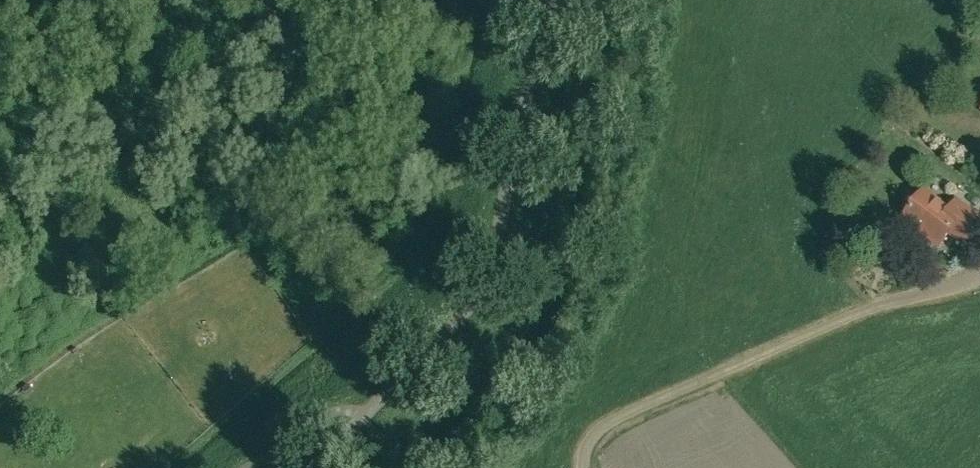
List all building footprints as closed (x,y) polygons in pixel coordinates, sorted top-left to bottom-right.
[(924,235),(939,246),(948,233),(965,245),(979,224),(979,216),(958,200),(951,210),(925,190),(906,216),(927,232),(924,235)] [(860,256),(848,265),(856,274),(867,265),(860,256)]
